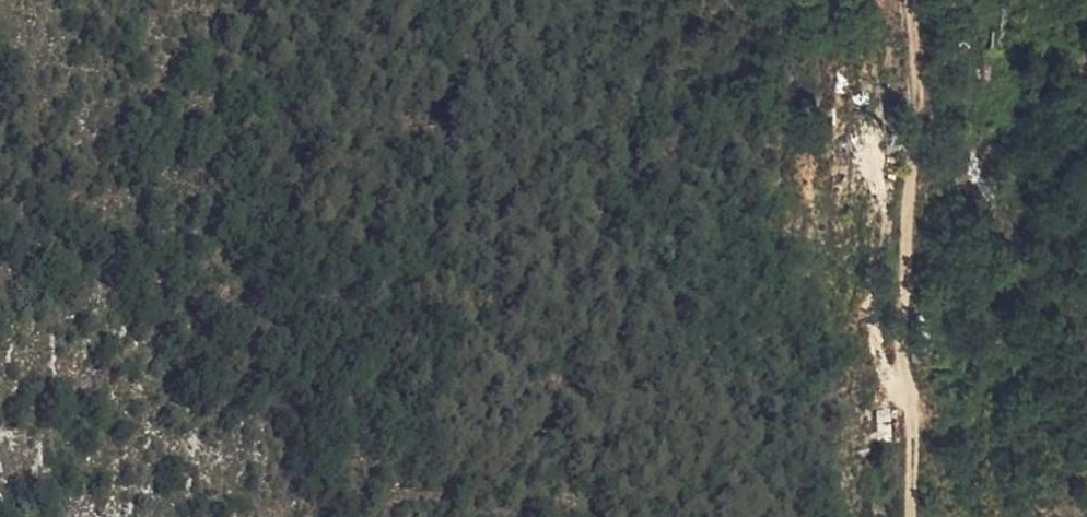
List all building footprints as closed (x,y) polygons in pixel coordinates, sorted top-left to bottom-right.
[(877,410),(877,443),(896,443),(896,410),(877,410)]
